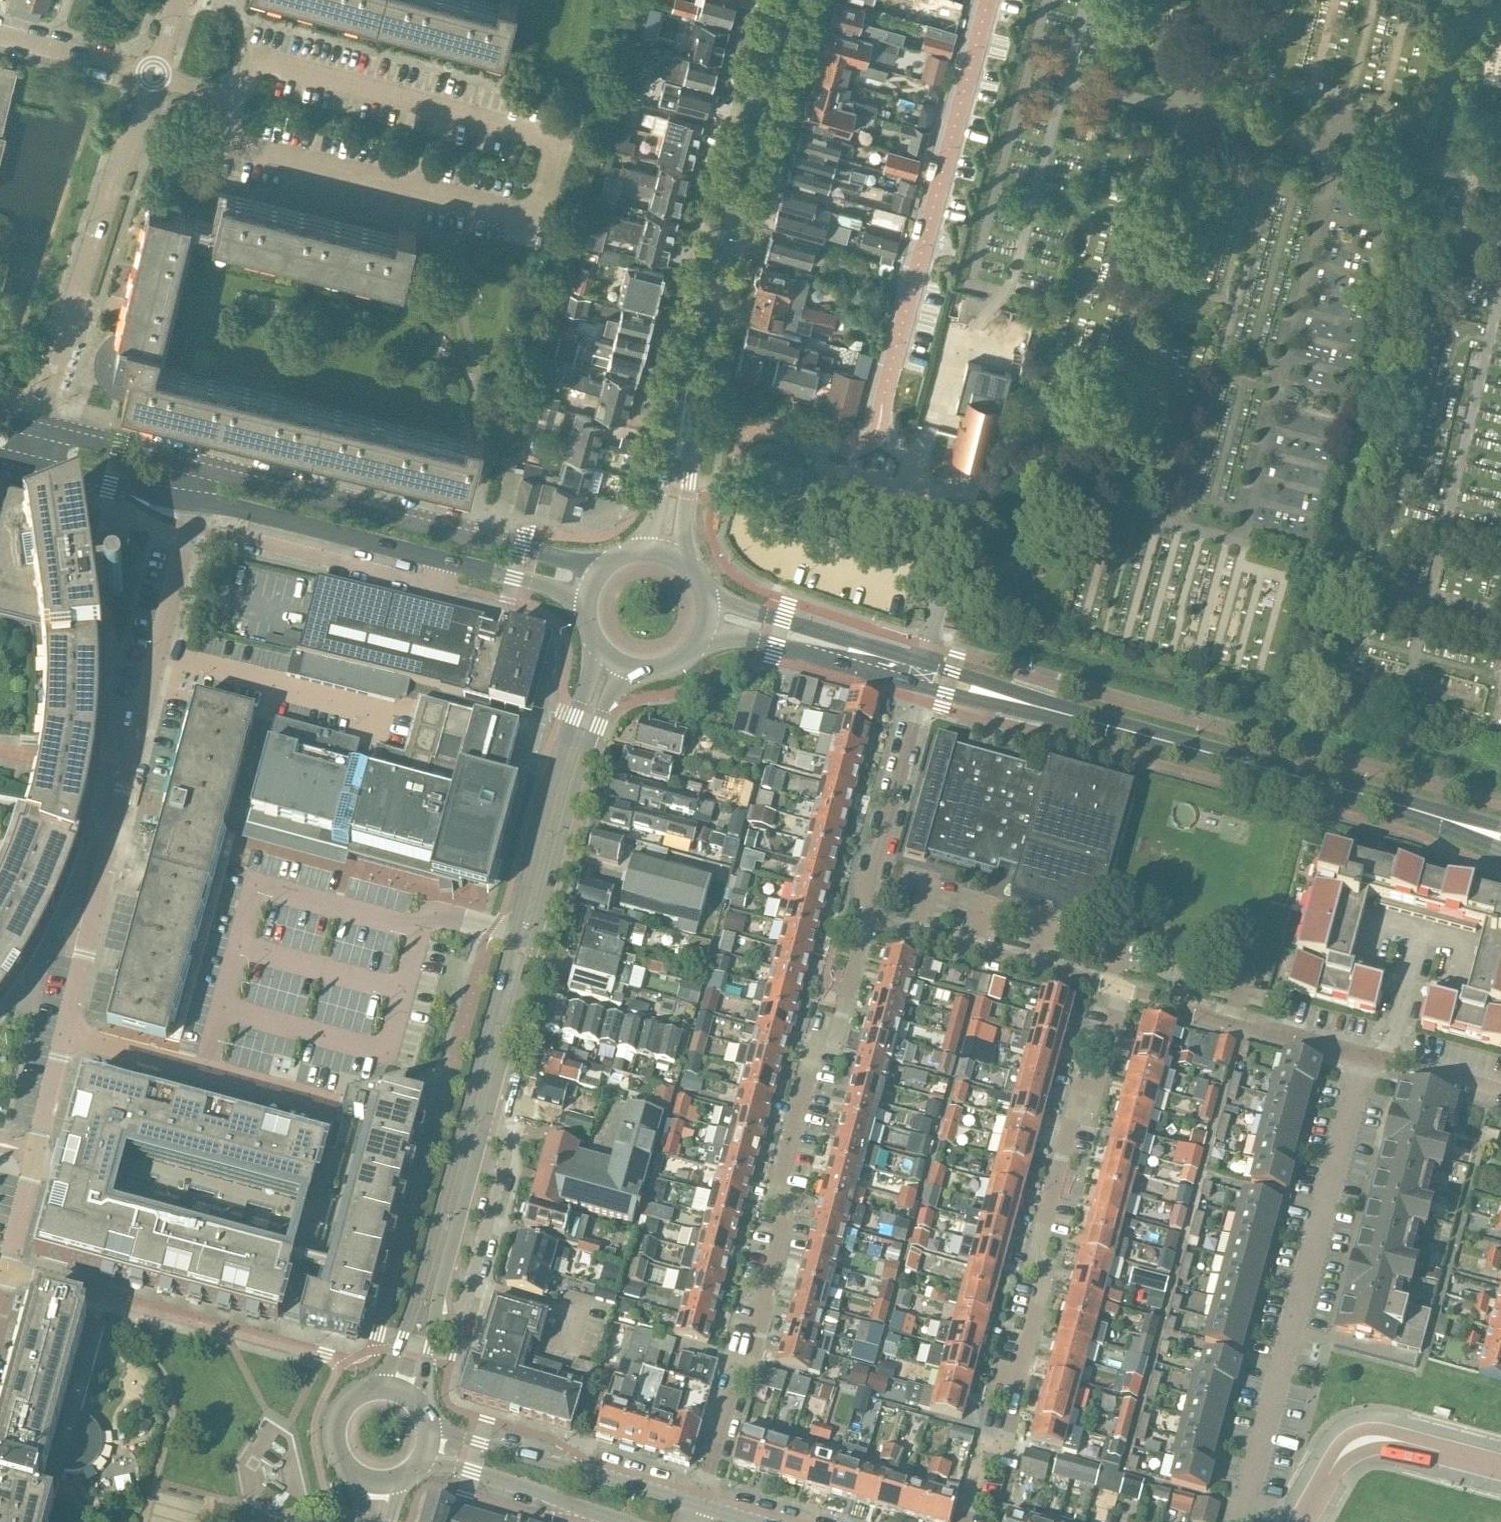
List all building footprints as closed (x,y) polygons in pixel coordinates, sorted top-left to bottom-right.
[(7,8),(39,18),(43,3),(47,4),(48,0),(10,0),(7,8)] [(504,53),(518,2),(510,0),(499,0),(497,6),(477,0),(309,0),(504,53)] [(697,1),(694,0),(675,0),(673,9),(693,14),(693,13),(729,24),(736,0),(697,0),(697,1)] [(826,18),(830,19),(829,22),(880,37),(900,42),(903,43),(903,42),(906,32),(862,19),(865,8),(836,0),(835,0),(833,8),(829,7),(826,18)] [(728,28),(695,19),(691,34),(693,35),(691,44),(695,45),(693,53),(720,60),(728,28)] [(926,31),(921,48),(949,55),(953,38),(955,39),(957,30),(928,22),(926,31)] [(822,51),(866,63),(872,39),(828,27),(822,51)] [(880,37),(877,46),(897,51),(899,43),(880,37)] [(822,51),(815,73),(852,83),(853,79),(848,78),(850,69),(883,77),(886,78),(888,68),(866,63),(822,51)] [(639,52),(635,67),(636,68),(654,73),(658,58),(640,53),(639,52)] [(719,65),(674,53),(671,66),(665,64),(662,74),(713,87),(719,65)] [(933,53),(926,78),(936,81),(942,82),(948,57),(943,56),(933,53)] [(0,63),(0,161),(6,135),(2,134),(18,67),(0,63)] [(809,96),(855,109),(875,114),(878,104),(843,95),(846,85),(851,86),(852,83),(815,73),(809,96)] [(712,92),(665,79),(659,101),(705,114),(712,92)] [(809,96),(803,120),(849,132),(855,109),(809,96)] [(626,103),(622,118),(636,122),(641,102),(627,99),(627,100),(626,103)] [(664,135),(697,144),(703,123),(669,114),(664,135)] [(619,129),(614,148),(633,153),(636,140),(628,138),(632,124),(621,122),(619,129)] [(914,125),(909,146),(924,150),(930,129),(914,125)] [(800,128),(796,145),(837,156),(840,149),(852,152),(854,143),(842,140),(800,128)] [(692,164),(697,144),(664,135),(659,155),(692,164)] [(835,165),(837,156),(796,145),(791,161),(863,181),(866,172),(847,167),(847,168),(835,165)] [(889,148),(883,168),(914,177),(920,156),(889,148)] [(863,181),(791,161),(786,178),(828,189),(831,180),(842,183),(842,186),(860,191),(863,181)] [(622,167),(620,175),(624,176),(685,192),(690,171),(659,163),(657,172),(623,164),(622,167)] [(679,212),(685,192),(624,176),(621,187),(651,195),(648,204),(679,212)] [(828,219),(831,208),(816,205),(819,195),(785,185),(779,205),(828,219)] [(396,237),(224,195),(214,237),(404,283),(417,232),(399,228),(396,237)] [(99,355),(99,358),(99,362),(100,366),(101,371),(100,372),(129,379),(123,404),(472,488),(484,437),(467,433),(465,442),(155,366),(193,214),(150,203),(150,204),(120,330),(119,331),(115,333),(111,335),(108,338),(105,342),(108,342),(105,353),(100,352),(99,355)] [(779,205),(774,225),(807,235),(823,239),(824,234),(847,241),(851,225),(828,219),(779,205)] [(615,225),(672,240),(677,220),(647,212),(644,222),(617,215),(615,225)] [(667,260),(672,240),(615,225),(611,224),(608,236),(625,240),(625,239),(638,242),(636,252),(667,260)] [(810,265),(817,243),(772,230),(766,253),(810,265)] [(634,256),(597,247),(588,245),(585,255),(626,266),(617,301),(654,311),(664,272),(632,264),(634,256)] [(575,289),(575,290),(583,292),(590,268),(582,266),(575,287),(575,289)] [(756,273),(755,279),(758,284),(757,287),(758,288),(757,292),(786,300),(783,312),(798,316),(799,312),(835,322),(838,312),(803,304),(809,279),(762,266),(761,270),(756,273)] [(832,332),(835,322),(799,312),(798,316),(783,312),(786,300),(757,292),(751,315),(810,331),(811,327),(832,332)] [(573,294),(568,311),(586,316),(591,298),(573,294)] [(608,317),(606,323),(648,334),(653,314),(625,307),(622,320),(608,317)] [(749,321),(743,344),(764,350),(764,351),(771,353),(772,353),(772,352),(779,354),(799,359),(824,366),(830,367),(833,355),(819,351),(819,350),(799,345),(802,335),(749,321)] [(565,322),(562,333),(574,337),(577,325),(565,322)] [(606,323),(604,331),(618,335),(615,346),(644,353),(649,334),(648,334),(606,323)] [(593,349),(590,360),(610,365),(638,373),(643,354),(644,353),(615,346),(596,341),(593,349)] [(768,367),(772,353),(763,351),(764,350),(743,344),(735,371),(757,377),(760,365),(768,367)] [(772,381),(792,386),(799,359),(779,354),(772,381)] [(821,373),(824,366),(799,359),(792,386),(813,392),(818,372),(821,373)] [(952,452),(951,456),(952,457),(953,452),(965,455),(964,458),(975,461),(976,458),(987,461),(986,465),(988,466),(989,461),(1010,378),(1011,372),(968,361),(966,367),(963,378),(969,379),(970,380),(966,398),(958,396),(956,408),(962,410),(952,452)] [(853,414),(855,409),(862,384),(863,380),(864,376),(858,375),(838,370),(834,369),(824,407),(830,408),(852,414),(853,414)] [(591,374),(576,370),(571,386),(573,386),(631,401),(636,380),(605,372),(602,383),(590,379),(591,374)] [(586,389),(584,400),(597,403),(594,413),(625,421),(631,401),(586,389)] [(575,413),(570,436),(569,436),(599,444),(604,425),(591,421),(593,417),(585,415),(575,413)] [(569,436),(570,436),(564,434),(559,453),(594,462),(599,444),(569,436)] [(593,466),(563,459),(558,479),(587,487),(593,466)] [(586,491),(523,474),(516,502),(534,507),(537,497),(552,501),(550,506),(579,514),(586,491)] [(8,997),(23,975),(40,946),(55,917),(68,886),(79,854),(83,842),(84,839),(90,816),(95,793),(99,769),(102,745),(105,712),(105,679),(103,647),(100,614),(93,571),(92,563),(101,526),(101,525),(101,524),(101,523),(101,522),(101,521),(100,520),(99,519),(98,519),(97,518),(96,518),(85,515),(83,502),(83,498),(57,508),(15,498),(14,498),(13,498),(12,498),(11,498),(10,499),(9,500),(8,500),(7,501),(7,502),(7,503),(0,530),(0,620),(31,628),(32,634),(32,636),(34,650),(35,679),(35,708),(33,737),(33,738),(46,739),(45,750),(44,759),(40,780),(34,808),(30,823),(29,824),(26,837),(22,835),(9,870),(0,890),(0,1009),(8,997)] [(305,655),(318,658),(329,661),(341,664),(352,667),(364,670),(376,673),(387,676),(410,681),(410,682),(441,689),(440,691),(521,713),(521,712),(523,712),(544,636),(504,624),(505,622),(504,621),(499,633),(483,629),(485,621),(319,580),(301,654),(305,655)] [(277,648),(271,673),(286,676),(287,676),(292,652),(277,648)] [(299,679),(305,655),(301,654),(292,652),(287,676),(299,679)] [(299,679),(311,682),(318,658),(305,655),(299,679)] [(329,661),(318,658),(311,682),(323,685),(329,661)] [(329,661),(323,685),(334,688),(341,664),(329,661)] [(346,691),(352,667),(341,664),(334,688),(346,691)] [(364,670),(352,667),(346,691),(357,694),(364,670)] [(376,673),(364,670),(357,694),(369,696),(376,673)] [(376,673),(369,696),(381,699),(387,676),(376,673)] [(387,676),(381,699),(395,703),(407,696),(410,682),(410,681),(387,676)] [(791,699),(790,703),(800,705),(805,685),(795,682),(791,699)] [(852,693),(848,707),(832,703),(830,713),(872,725),(878,701),(852,693)] [(738,714),(764,721),(769,703),(743,696),(738,714)] [(111,1019),(109,1029),(167,1045),(172,1028),(176,1029),(228,835),(224,834),(227,822),(228,820),(256,716),(197,700),(168,806),(169,806),(151,871),(150,870),(137,897),(138,897),(144,899),(130,949),(129,948),(116,975),(118,976),(122,977),(111,1019)] [(248,825),(247,828),(331,851),(333,846),(349,851),(348,856),(349,856),(439,881),(440,889),(452,888),(453,892),(453,885),(463,888),(464,882),(476,885),(482,864),(483,864),(505,783),(506,779),(520,728),(419,701),(414,720),(406,749),(404,756),(377,749),(369,775),(353,770),(360,744),(347,741),(344,740),(276,722),(248,825)] [(738,714),(732,735),(758,742),(779,748),(785,727),(764,722),(764,721),(738,714)] [(825,718),(820,737),(832,740),(865,749),(871,729),(837,721),(825,718)] [(688,735),(686,735),(642,722),(634,747),(681,760),(688,735)] [(865,749),(832,740),(827,759),(860,768),(865,749)] [(926,808),(913,850),(998,873),(1000,863),(1020,869),(1012,895),(1024,899),(1041,904),(1060,909),(1096,919),(1099,907),(1133,787),(1049,764),(1045,779),(1025,773),(1027,767),(955,746),(943,743),(931,785),(935,786),(929,809),(926,808)] [(669,784),(675,764),(626,751),(620,771),(669,784)] [(854,792),(860,768),(827,759),(824,772),(815,770),(813,777),(821,780),(821,783),(854,792)] [(637,805),(643,784),(615,777),(609,798),(637,805)] [(815,803),(849,812),(854,792),(821,783),(815,803)] [(645,802),(667,808),(672,792),(643,784),(637,805),(644,807),(645,802)] [(672,792),(667,808),(696,816),(711,820),(715,806),(705,804),(706,801),(700,800),(685,796),(672,792)] [(631,828),(636,811),(607,803),(601,825),(630,833),(631,828)] [(810,823),(843,832),(849,812),(815,803),(810,823)] [(661,837),(666,820),(636,811),(631,828),(661,837)] [(9,870),(22,835),(26,837),(29,824),(30,823),(14,819),(0,815),(0,890),(9,870)] [(666,820),(661,837),(693,846),(698,829),(666,820)] [(805,842),(839,850),(843,832),(810,823),(805,842)] [(698,829),(695,842),(707,845),(711,833),(698,829)] [(618,866),(625,840),(597,833),(590,858),(618,866)] [(839,850),(805,842),(799,866),(832,875),(839,850)] [(1351,961),(1368,897),(1376,899),(1374,906),(1476,933),(1477,926),(1485,928),(1466,999),(1431,989),(1421,1026),(1500,1047),(1500,898),(1325,851),(1288,991),(1375,1014),(1385,977),(1350,968),(1351,961)] [(634,854),(620,906),(678,922),(676,931),(696,937),(713,875),(666,862),(645,857),(634,854)] [(832,875),(799,866),(793,886),(827,895),(832,875)] [(610,910),(615,890),(584,881),(576,906),(622,919),(624,914),(610,910)] [(827,895),(793,886),(788,905),(822,914),(827,895)] [(781,903),(776,922),(783,924),(817,933),(822,914),(788,905),(781,903)] [(629,913),(627,920),(642,924),(645,917),(629,913)] [(590,915),(585,934),(626,945),(629,935),(645,939),(647,930),(590,915)] [(777,948),(810,956),(817,933),(783,924),(777,948)] [(580,954),(634,969),(636,960),(623,956),(626,945),(585,934),(580,954)] [(678,951),(676,957),(705,966),(711,945),(690,939),(688,946),(698,949),(695,957),(678,951)] [(810,956),(777,948),(772,968),(805,977),(810,956)] [(882,971),(881,974),(913,983),(914,979),(934,985),(936,976),(930,974),(933,963),(887,950),(882,971)] [(632,977),(634,969),(580,954),(574,973),(615,985),(616,984),(629,988),(632,977)] [(641,970),(667,976),(669,967),(644,961),(641,970)] [(805,977),(772,968),(766,987),(800,996),(805,977)] [(613,994),(615,985),(574,973),(569,992),(622,1006),(624,997),(613,994)] [(881,974),(876,993),(908,1002),(919,1005),(924,986),(913,983),(881,974)] [(976,995),(989,999),(994,979),(981,976),(976,995)] [(682,982),(677,1000),(698,1006),(702,989),(703,988),(682,982)] [(759,985),(753,1005),(761,1007),(795,1016),(800,996),(766,987),(759,985)] [(706,991),(701,1012),(715,1015),(720,995),(706,991)] [(1037,1011),(1069,1020),(1075,1000),(1043,991),(1039,1004),(1027,1001),(1025,1008),(1037,1011)] [(902,1022),(908,1002),(876,993),(870,1013),(902,1022)] [(977,999),(971,1020),(987,1024),(993,1004),(977,999)] [(956,1000),(952,1014),(965,1017),(968,1004),(956,1000)] [(562,1036),(570,1006),(551,1001),(543,1031),(562,1036)] [(629,1002),(627,1012),(648,1017),(650,1007),(629,1002)] [(580,1041),(588,1011),(570,1006),(562,1036),(580,1041)] [(748,1013),(746,1023),(756,1026),(789,1035),(795,1016),(761,1007),(759,1016),(748,1013)] [(607,1016),(588,1011),(580,1041),(599,1045),(607,1016)] [(1029,1013),(1023,1033),(1031,1035),(1063,1044),(1069,1020),(1037,1011),(1036,1015),(1029,1013)] [(897,1041),(902,1022),(870,1013),(865,1033),(897,1041)] [(700,1014),(695,1035),(708,1038),(713,1019),(714,1017),(700,1014)] [(952,1014),(947,1034),(959,1037),(965,1017),(952,1014)] [(626,1021),(607,1016),(599,1045),(617,1050),(626,1021)] [(1137,1043),(1169,1052),(1176,1027),(1144,1018),(1137,1043)] [(645,1025),(626,1021),(617,1050),(636,1055),(645,1025)] [(664,1031),(645,1025),(636,1055),(655,1061),(664,1031)] [(973,1025),(969,1039),(983,1043),(987,1029),(973,1025)] [(745,1027),(742,1037),(752,1039),(750,1048),(750,1049),(781,1058),(783,1058),(789,1035),(756,1026),(755,1030),(745,1027)] [(664,1031),(655,1061),(659,1062),(658,1067),(670,1070),(671,1065),(675,1066),(678,1054),(686,1055),(690,1038),(682,1035),(664,1031)] [(865,1033),(860,1053),(892,1062),(901,1064),(904,1065),(909,1046),(897,1042),(897,1041),(865,1033)] [(1012,1046),(1011,1051),(1026,1055),(1058,1064),(1063,1044),(1031,1035),(1023,1033),(1019,1048),(1012,1046)] [(947,1034),(942,1053),(954,1056),(959,1037),(947,1034)] [(1220,1038),(1214,1063),(1224,1066),(1229,1067),(1236,1043),(1220,1038)] [(969,1039),(964,1056),(978,1059),(983,1043),(969,1039)] [(692,1041),(689,1053),(703,1057),(707,1044),(692,1041)] [(1132,1063),(1164,1072),(1169,1052),(1137,1043),(1132,1063)] [(1237,1056),(1246,1058),(1249,1046),(1240,1044),(1237,1056)] [(740,1047),(734,1067),(744,1069),(745,1068),(778,1078),(781,1067),(784,1068),(786,1060),(783,1060),(783,1058),(781,1058),(750,1049),(750,1050),(740,1047)] [(547,1052),(540,1076),(598,1092),(601,1083),(600,1083),(587,1080),(585,1076),(582,1076),(583,1070),(565,1064),(566,1058),(565,1057),(547,1052)] [(689,1053),(684,1073),(698,1077),(703,1057),(689,1053)] [(886,1084),(892,1062),(860,1053),(854,1076),(886,1084)] [(943,1054),(937,1074),(948,1076),(954,1057),(943,1054)] [(1026,1055),(1020,1075),(1052,1084),(1058,1064),(1026,1055)] [(1182,1055),(1179,1065),(1192,1069),(1195,1058),(1182,1055)] [(1280,1077),(1279,1077),(1311,1086),(1314,1087),(1320,1065),(1285,1055),(1280,1077)] [(960,1060),(955,1078),(970,1082),(975,1064),(960,1060)] [(1132,1063),(1127,1083),(1159,1092),(1170,1095),(1175,1075),(1164,1072),(1132,1063)] [(778,1078),(745,1068),(744,1069),(740,1088),(773,1097),(778,1078)] [(1010,1072),(1004,1096),(1046,1107),(1052,1084),(1020,1075),(1010,1072)] [(1233,1075),(1230,1087),(1239,1089),(1242,1078),(1233,1075)] [(880,1103),(886,1084),(854,1076),(849,1095),(880,1103)] [(1271,1097),(1305,1107),(1311,1086),(1279,1077),(1280,1077),(1276,1076),(1271,1097)] [(539,1080),(533,1102),(563,1111),(563,1109),(566,1100),(566,1097),(576,1100),(579,1091),(539,1080)] [(955,1094),(953,1104),(965,1107),(969,1087),(958,1083),(955,1094)] [(1153,1111),(1159,1092),(1127,1083),(1122,1102),(1153,1111)] [(1398,1085),(1333,1333),(1393,1349),(1394,1346),(1420,1353),(1421,1353),(1421,1352),(1431,1313),(1394,1303),(1398,1289),(1405,1261),(1413,1230),(1421,1203),(1429,1172),(1436,1144),(1441,1124),(1451,1127),(1458,1101),(1417,1090),(1402,1086),(1398,1085)] [(60,1185),(41,1255),(268,1316),(356,1340),(420,1101),(406,1097),(407,1090),(409,1090),(408,1087),(383,1094),(353,1086),(353,1088),(360,1089),(357,1100),(349,1102),(335,1153),(87,1086),(68,1157),(60,1185)] [(1230,1087),(1227,1098),(1235,1100),(1239,1089),(1230,1087)] [(767,1121),(773,1097),(740,1088),(733,1112),(767,1121)] [(1208,1089),(1204,1105),(1214,1108),(1217,1092),(1208,1089)] [(989,1092),(987,1101),(1012,1108),(1009,1118),(1041,1127),(1046,1107),(1004,1096),(989,1092)] [(875,1123),(880,1103),(849,1095),(843,1114),(875,1123)] [(673,1116),(673,1117),(687,1121),(692,1101),(678,1097),(673,1116)] [(1300,1127),(1305,1107),(1271,1097),(1265,1118),(1300,1127)] [(928,1102),(924,1117),(937,1120),(941,1105),(928,1102)] [(1122,1102),(1115,1128),(1147,1136),(1148,1132),(1161,1135),(1163,1127),(1150,1124),(1153,1111),(1122,1102)] [(1204,1105),(1200,1120),(1210,1123),(1214,1108),(1204,1105)] [(531,1204),(562,1212),(564,1207),(633,1226),(664,1117),(627,1106),(612,1163),(579,1154),(581,1147),(549,1139),(531,1204)] [(949,1108),(945,1125),(959,1128),(963,1111),(949,1108)] [(722,1109),(717,1128),(762,1140),(762,1138),(765,1138),(767,1130),(765,1128),(767,1121),(733,1112),(722,1109)] [(565,1127),(564,1128),(565,1129),(591,1135),(594,1120),(568,1114),(568,1116),(565,1127)] [(875,1123),(843,1114),(837,1139),(869,1148),(875,1123)] [(1222,1117),(1219,1128),(1228,1131),(1231,1119),(1222,1117)] [(1004,1138),(1035,1146),(1041,1127),(1009,1118),(1004,1138)] [(1294,1148),(1300,1127),(1265,1118),(1260,1139),(1294,1148)] [(672,1122),(669,1136),(682,1140),(685,1126),(672,1122)] [(945,1125),(940,1142),(955,1146),(959,1128),(945,1125)] [(717,1128),(712,1147),(756,1159),(762,1140),(717,1128)] [(1115,1128),(1110,1146),(1142,1155),(1147,1136),(1115,1128)] [(1219,1128),(1216,1140),(1224,1142),(1228,1131),(1219,1128)] [(932,1140),(921,1137),(916,1157),(927,1160),(932,1140)] [(1030,1166),(1035,1146),(1004,1138),(998,1157),(1030,1166)] [(837,1139),(831,1159),(863,1167),(875,1170),(880,1151),(869,1148),(837,1139)] [(1289,1169),(1289,1168),(1294,1148),(1260,1139),(1254,1161),(1257,1162),(1257,1161),(1289,1169)] [(1138,1167),(1142,1155),(1110,1146),(1104,1167),(1136,1176),(1149,1179),(1151,1170),(1138,1167)] [(707,1147),(705,1157),(708,1157),(706,1166),(718,1170),(751,1179),(756,1159),(712,1147),(712,1148),(707,1147)] [(1189,1147),(1184,1167),(1198,1171),(1203,1151),(1189,1147)] [(993,1178),(992,1182),(1023,1191),(1025,1187),(1030,1166),(998,1157),(993,1178)] [(831,1159),(826,1178),(858,1187),(863,1167),(831,1159)] [(1211,1159),(1208,1171),(1216,1173),(1219,1162),(1211,1159)] [(926,1164),(914,1161),(909,1180),(921,1183),(926,1164)] [(1257,1161),(1257,1162),(1252,1183),(1287,1192),(1292,1169),(1289,1168),(1289,1169),(1257,1161)] [(927,1185),(942,1189),(947,1170),(933,1166),(927,1185)] [(1099,1186),(1131,1195),(1136,1176),(1104,1167),(1099,1186)] [(1184,1167),(1179,1183),(1194,1187),(1198,1171),(1184,1167)] [(751,1179),(718,1170),(712,1190),(746,1199),(751,1179)] [(826,1178),(821,1198),(853,1206),(858,1187),(826,1178)] [(992,1182),(987,1201),(1018,1210),(1023,1191),(992,1182)] [(1204,1184),(1201,1195),(1210,1197),(1213,1186),(1204,1184)] [(927,1185),(921,1207),(936,1211),(942,1189),(927,1185)] [(1093,1208),(1092,1212),(1124,1221),(1125,1216),(1131,1195),(1099,1186),(1093,1208)] [(1179,1188),(1175,1204),(1188,1208),(1193,1191),(1179,1188)] [(740,1223),(746,1199),(712,1190),(706,1214),(740,1223)] [(901,1190),(899,1198),(915,1202),(918,1194),(901,1190)] [(1239,1216),(1274,1225),(1280,1203),(1245,1194),(1239,1216)] [(821,1198),(816,1218),(847,1227),(861,1230),(866,1211),(853,1208),(853,1206),(821,1198)] [(899,1198),(896,1208),(913,1212),(915,1203),(915,1202),(899,1198)] [(967,1211),(965,1218),(1013,1231),(1018,1210),(987,1201),(983,1215),(967,1211)] [(527,1206),(524,1216),(527,1218),(524,1228),(548,1234),(547,1239),(578,1248),(577,1252),(599,1258),(602,1245),(582,1239),(583,1233),(587,1220),(572,1215),(562,1212),(531,1204),(530,1206),(527,1206)] [(1174,1208),(1169,1228),(1182,1231),(1187,1211),(1174,1208)] [(920,1212),(916,1227),(917,1227),(930,1230),(931,1230),(935,1215),(920,1212)] [(1092,1212),(1087,1231),(1119,1240),(1122,1227),(1137,1231),(1139,1225),(1139,1224),(1124,1221),(1092,1212)] [(701,1233),(735,1242),(740,1223),(706,1214),(701,1233)] [(1196,1214),(1193,1226),(1201,1228),(1204,1216),(1196,1214)] [(1239,1216),(1234,1237),(1269,1246),(1274,1225),(1239,1216)] [(815,1222),(809,1241),(841,1250),(846,1230),(847,1227),(816,1218),(815,1222)] [(965,1218),(965,1219),(967,1219),(965,1227),(979,1231),(976,1242),(1008,1251),(1013,1231),(965,1218)] [(896,1220),(891,1239),(905,1242),(909,1223),(896,1220)] [(1193,1226),(1190,1238),(1198,1240),(1201,1228),(1193,1226)] [(693,1231),(688,1250),(729,1261),(735,1242),(701,1233),(693,1231)] [(914,1231),(910,1247),(926,1251),(930,1235),(928,1235),(916,1232),(914,1231)] [(1087,1231),(1082,1251),(1113,1260),(1123,1263),(1128,1242),(1119,1240),(1087,1231)] [(1167,1232),(1162,1252),(1166,1253),(1175,1256),(1180,1236),(1167,1232)] [(1234,1237),(1228,1258),(1263,1267),(1269,1246),(1234,1237)] [(642,1238),(636,1258),(653,1263),(659,1243),(642,1238)] [(513,1250),(510,1262),(552,1274),(553,1274),(557,1260),(567,1263),(570,1253),(521,1239),(518,1249),(513,1250)] [(964,1239),(959,1259),(970,1262),(970,1263),(969,1266),(1001,1275),(1002,1271),(1008,1251),(976,1242),(964,1239)] [(836,1269),(841,1250),(809,1241),(804,1261),(836,1269)] [(686,1250),(681,1270),(691,1273),(690,1277),(723,1285),(724,1282),(729,1261),(688,1250),(686,1250)] [(910,1250),(905,1271),(917,1274),(922,1254),(910,1250)] [(1108,1280),(1113,1260),(1082,1251),(1077,1270),(1108,1280)] [(1489,1251),(1487,1260),(1500,1263),(1500,1254),(1489,1251)] [(1185,1256),(1182,1268),(1190,1270),(1193,1258),(1185,1256)] [(1228,1258),(1223,1279),(1257,1288),(1263,1267),(1228,1258)] [(1487,1260),(1485,1268),(1499,1272),(1500,1264),(1500,1263),(1487,1260)] [(804,1261),(799,1280),(831,1289),(834,1277),(847,1280),(849,1273),(836,1269),(804,1261)] [(552,1274),(510,1262),(506,1274),(510,1277),(507,1287),(545,1298),(552,1274)] [(886,1262),(881,1280),(895,1284),(900,1265),(886,1262)] [(1137,1267),(1126,1264),(1124,1272),(1135,1275),(1137,1267)] [(969,1266),(964,1287),(996,1296),(1001,1275),(969,1266)] [(1182,1268),(1179,1279),(1187,1281),(1190,1270),(1182,1268)] [(1077,1270),(1071,1291),(1103,1300),(1103,1299),(1120,1304),(1122,1295),(1105,1291),(1108,1280),(1077,1270)] [(679,1274),(674,1293),(684,1295),(718,1304),(723,1285),(690,1277),(679,1274)] [(1223,1279),(1217,1300),(1252,1309),(1257,1288),(1223,1279)] [(799,1280),(792,1304),(824,1313),(825,1309),(839,1313),(842,1304),(828,1300),(831,1289),(799,1280)] [(883,1284),(878,1302),(890,1305),(895,1287),(883,1284)] [(964,1287),(958,1306),(990,1315),(996,1296),(964,1287)] [(930,1299),(945,1303),(948,1294),(933,1290),(930,1299)] [(1070,1296),(1065,1315),(1096,1324),(1099,1313),(1117,1317),(1119,1309),(1102,1304),(1103,1300),(1071,1291),(1070,1296)] [(900,1292),(896,1307),(909,1311),(913,1295),(900,1292)] [(718,1304),(684,1295),(679,1315),(713,1324),(718,1304)] [(41,1296),(38,1307),(33,1306),(5,1409),(1,1408),(0,1411),(0,1468),(1,1469),(0,1473),(0,1521),(49,1521),(60,1484),(62,1485),(65,1473),(67,1474),(71,1474),(75,1474),(79,1474),(82,1473),(86,1471),(89,1469),(92,1467),(95,1464),(98,1461),(100,1458),(101,1454),(102,1450),(103,1446),(103,1442),(102,1438),(101,1434),(101,1433),(100,1431),(98,1427),(96,1424),(93,1421),(90,1419),(86,1417),(82,1416),(81,1415),(106,1326),(82,1319),(85,1308),(41,1296)] [(1491,1302),(1492,1299),(1477,1296),(1475,1304),(1489,1308),(1491,1302)] [(1174,1298),(1171,1309),(1179,1311),(1182,1300),(1174,1298)] [(1217,1300),(1212,1320),(1246,1330),(1252,1309),(1217,1300)] [(528,1357),(529,1358),(533,1344),(541,1347),(550,1317),(495,1301),(490,1318),(488,1318),(477,1355),(481,1356),(479,1365),(470,1362),(460,1398),(511,1414),(528,1357)] [(876,1302),(871,1321),(885,1324),(890,1305),(878,1302),(876,1302)] [(792,1304),(787,1324),(835,1337),(840,1317),(824,1313),(792,1304)] [(1475,1304),(1473,1313),(1487,1316),(1489,1308),(1475,1304)] [(958,1306),(953,1326),(953,1327),(985,1335),(990,1315),(958,1306)] [(1496,1310),(1491,1329),(1500,1332),(1500,1311),(1496,1310)] [(713,1324),(679,1315),(674,1335),(707,1344),(713,1324)] [(1065,1315),(1059,1335),(1091,1344),(1102,1347),(1108,1328),(1096,1324),(1065,1315)] [(1146,1317),(1140,1337),(1152,1341),(1158,1320),(1146,1317)] [(1168,1320),(1165,1331),(1173,1333),(1176,1322),(1168,1320)] [(1241,1351),(1246,1330),(1212,1320),(1206,1342),(1241,1351)] [(855,1342),(877,1348),(880,1340),(882,1328),(867,1324),(861,1323),(855,1342)] [(978,1360),(985,1335),(953,1327),(953,1326),(942,1323),(936,1344),(948,1347),(946,1351),(978,1360)] [(787,1324),(782,1344),(825,1355),(826,1355),(829,1356),(835,1337),(787,1324)] [(613,1381),(597,1437),(598,1437),(597,1440),(613,1444),(613,1442),(621,1444),(620,1447),(621,1447),(653,1333),(636,1328),(630,1349),(620,1363),(631,1366),(626,1384),(625,1385),(613,1381)] [(1491,1329),(1486,1348),(1500,1352),(1500,1332),(1491,1329)] [(677,1341),(653,1333),(621,1447),(635,1451),(636,1449),(644,1451),(643,1454),(644,1454),(665,1375),(655,1372),(661,1353),(672,1356),(677,1341)] [(1479,1346),(1481,1338),(1467,1334),(1464,1342),(1479,1346)] [(887,1335),(882,1355),(896,1358),(901,1339),(887,1335)] [(1059,1335),(1054,1355),(1086,1364),(1091,1344),(1059,1335)] [(1139,1342),(1135,1356),(1147,1359),(1152,1341),(1140,1337),(1139,1342)] [(1479,1346),(1464,1342),(1462,1351),(1476,1355),(1478,1348),(1479,1346)] [(782,1344),(776,1364),(808,1373),(820,1376),(825,1355),(782,1344)] [(1162,1344),(1159,1355),(1167,1357),(1170,1346),(1162,1344)] [(931,1348),(926,1368),(941,1372),(941,1371),(973,1380),(978,1360),(946,1351),(931,1347),(931,1348)] [(1479,1374),(1500,1380),(1500,1352),(1486,1348),(1479,1374)] [(665,1460),(667,1461),(695,1357),(682,1353),(675,1378),(665,1375),(644,1454),(659,1458),(659,1456),(666,1457),(665,1460)] [(1054,1355),(1048,1376),(1080,1385),(1080,1384),(1086,1364),(1054,1355)] [(1200,1376),(1199,1377),(1231,1386),(1234,1386),(1240,1364),(1237,1363),(1205,1355),(1200,1376)] [(528,1357),(511,1414),(572,1432),(583,1394),(581,1393),(584,1384),(560,1377),(563,1368),(529,1358),(528,1357)] [(695,1357),(667,1461),(689,1468),(705,1413),(719,1363),(695,1357)] [(869,1370),(855,1366),(851,1385),(855,1386),(864,1388),(869,1370)] [(760,1369),(755,1386),(783,1393),(787,1376),(760,1369)] [(968,1400),(973,1380),(941,1371),(941,1372),(936,1391),(936,1392),(968,1400)] [(1154,1374),(1150,1386),(1158,1389),(1162,1377),(1154,1374)] [(1190,1397),(1225,1406),(1231,1386),(1199,1377),(1200,1376),(1196,1375),(1190,1397)] [(1047,1380),(1042,1400),(1074,1409),(1079,1389),(1080,1385),(1048,1376),(1047,1380)] [(793,1378),(788,1395),(806,1400),(811,1383),(793,1378)] [(1150,1386),(1148,1397),(1155,1399),(1158,1389),(1150,1386)] [(962,1420),(968,1400),(936,1392),(936,1391),(924,1388),(919,1409),(962,1420)] [(1190,1397),(1185,1418),(1220,1427),(1225,1406),(1190,1397)] [(1069,1428),(1074,1409),(1042,1400),(1037,1419),(1069,1428)] [(1124,1401),(1118,1422),(1132,1426),(1138,1404),(1124,1401)] [(1143,1416),(1139,1428),(1147,1430),(1150,1418),(1143,1416)] [(1185,1418),(1179,1439),(1214,1448),(1220,1427),(1185,1418)] [(1037,1419),(1031,1441),(1062,1449),(1062,1451),(1077,1456),(1083,1433),(1068,1429),(1069,1428),(1037,1419)] [(1118,1422),(1114,1440),(1127,1444),(1132,1426),(1118,1422)] [(814,1424),(810,1436),(819,1439),(823,1427),(814,1424)] [(823,1427),(819,1439),(829,1442),(833,1430),(823,1427)] [(953,1427),(950,1440),(971,1445),(975,1433),(953,1427)] [(1139,1428),(1136,1440),(1145,1442),(1147,1430),(1139,1428)] [(733,1464),(758,1472),(770,1432),(760,1430),(759,1435),(744,1430),(733,1464)] [(770,1432),(758,1472),(782,1479),(792,1444),(792,1445),(793,1441),(778,1436),(778,1435),(770,1432)] [(1173,1460),(1177,1461),(1210,1469),(1210,1468),(1209,1468),(1214,1448),(1179,1439),(1173,1460)] [(792,1445),(792,1444),(782,1479),(805,1486),(817,1447),(808,1444),(806,1449),(792,1445)] [(890,1463),(894,1448),(884,1445),(879,1459),(890,1463)] [(839,1458),(828,1493),(853,1500),(862,1469),(867,1454),(842,1446),(839,1458)] [(826,1449),(817,1447),(805,1486),(828,1493),(839,1458),(825,1454),(826,1449)] [(887,1473),(877,1507),(901,1515),(910,1484),(896,1480),(904,1451),(894,1448),(890,1463),(888,1473),(887,1473)] [(1045,1480),(1051,1457),(1026,1450),(1020,1474),(1045,1480)] [(1131,1459),(1128,1471),(1136,1473),(1139,1461),(1131,1459)] [(931,1460),(927,1475),(938,1478),(942,1463),(931,1460)] [(1177,1461),(1171,1482),(1206,1491),(1212,1469),(1210,1468),(1210,1469),(1177,1461)] [(942,1463),(938,1478),(948,1481),(952,1466),(942,1463)] [(862,1469),(853,1500),(877,1507),(887,1473),(879,1470),(877,1474),(863,1470),(862,1469)] [(901,1515),(925,1521),(935,1487),(926,1485),(925,1488),(910,1484),(901,1515)] [(935,1487),(925,1521),(926,1521),(951,1521),(958,1498),(942,1493),(943,1490),(935,1487)] [(1035,1515),(1037,1509),(1040,1497),(1032,1495),(1028,1506),(1027,1506),(1023,1518),(1009,1513),(1006,1521),(1033,1521),(1034,1520),(1035,1515)] [(1048,1500),(1040,1497),(1037,1509),(1045,1511),(1048,1500)] [(453,1509),(454,1505),(432,1499),(425,1521),(495,1521),(453,1509)] [(1198,1500),(1192,1521),(1216,1521),(1221,1506),(1198,1500)]
